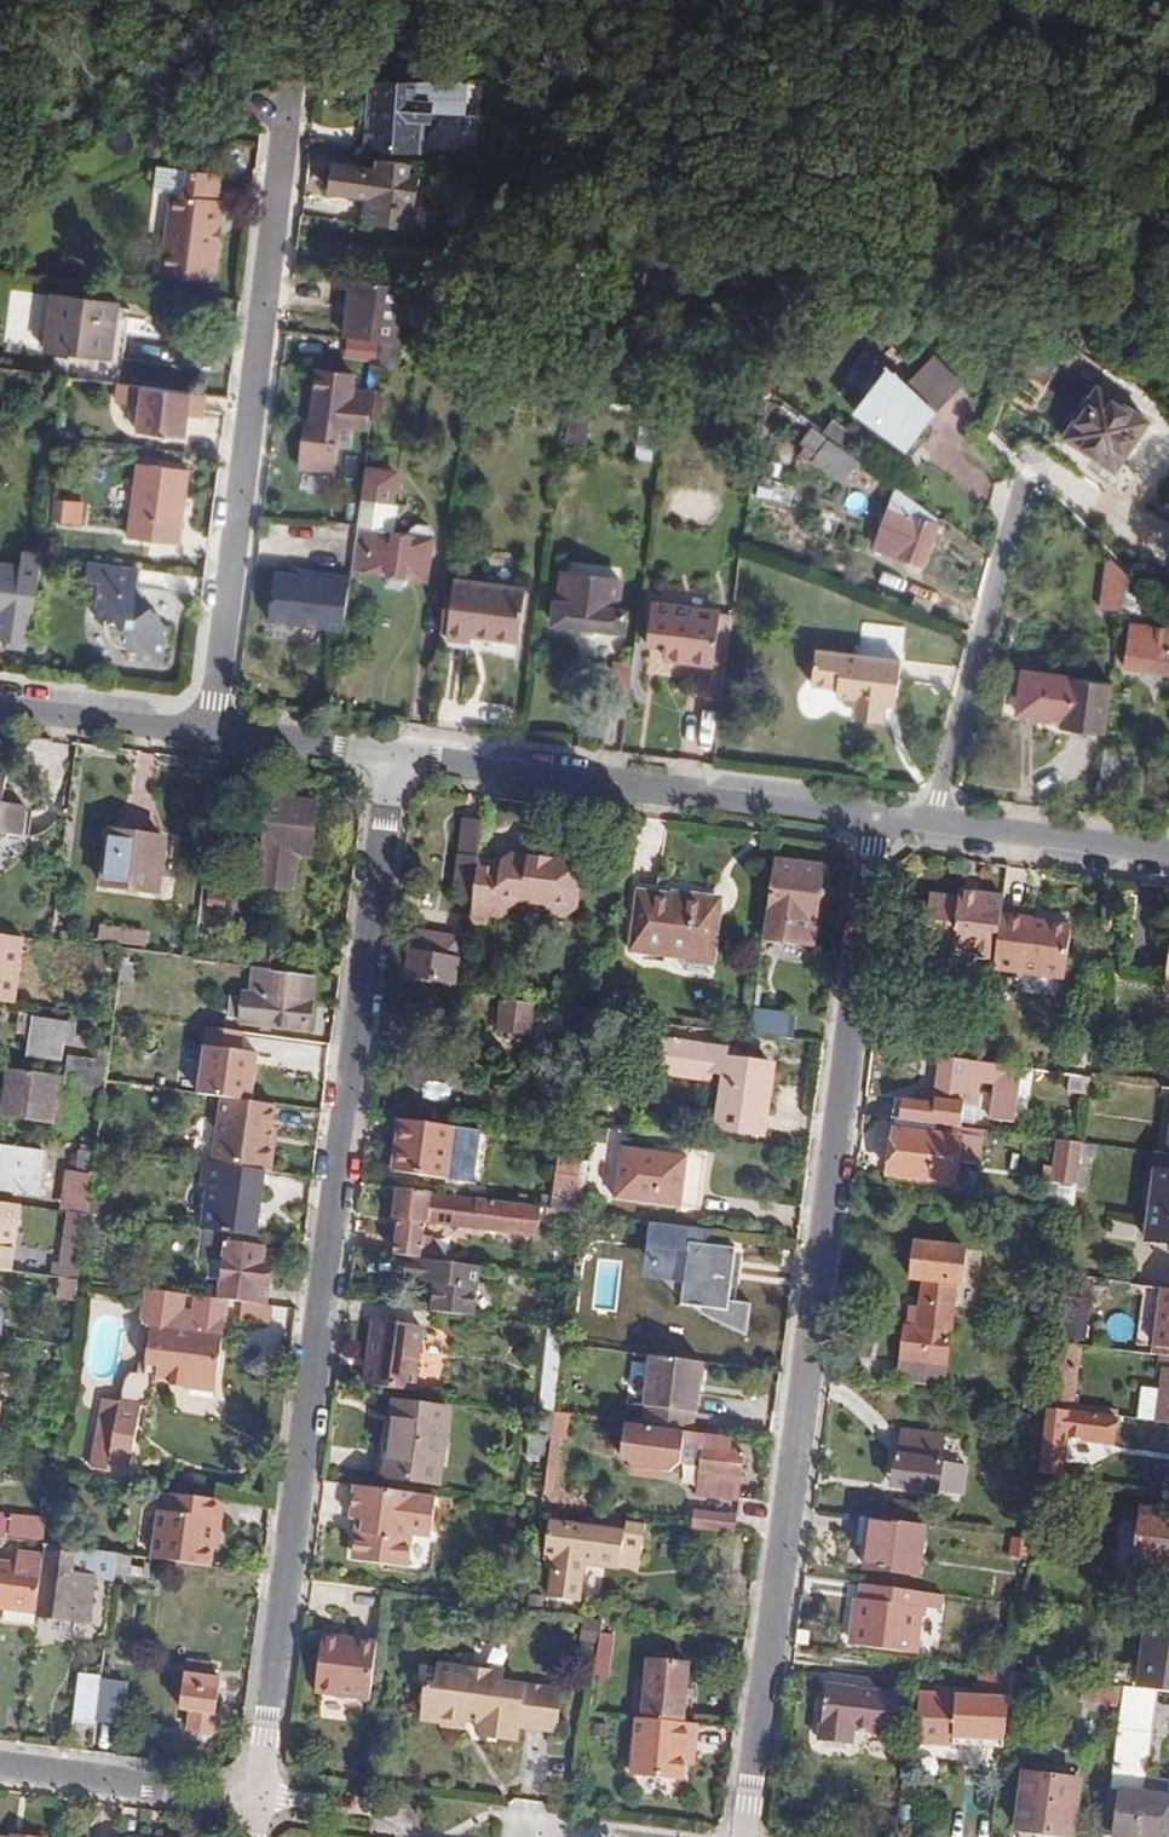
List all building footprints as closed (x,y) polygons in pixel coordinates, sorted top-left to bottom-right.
[(377,79),(367,79),(362,147),(373,148),(377,79)] [(418,100),(419,79),(377,79),(373,148),(412,151),(412,150),(422,151),(424,122),(431,123),(433,101),(418,100)] [(184,195),(187,169),(157,164),(153,190),(170,193),(184,195)] [(369,225),(411,231),(418,176),(333,165),(329,190),(372,196),(369,225)] [(224,172),(187,169),(184,195),(170,193),(160,274),(214,282),(224,200),(220,198),(224,172)] [(676,322),(684,264),(635,258),(633,269),(659,272),(656,295),(599,288),(596,311),(676,322)] [(399,343),(406,286),(353,279),(346,337),(353,338),(382,341),(395,343),(399,343)] [(54,292),(46,349),(110,359),(119,303),(54,292)] [(380,360),(382,341),(353,338),(351,356),(380,360)] [(392,366),(395,343),(382,341),(380,360),(379,365),(392,366)] [(873,419),(868,425),(906,453),(913,458),(927,439),(920,434),(936,413),(931,408),(942,397),(915,371),(904,383),(879,358),(858,394),(865,400),(858,409),(873,419)] [(596,369),(573,366),(564,445),(588,447),(596,369)] [(358,375),(316,369),(309,423),(337,427),(351,429),(367,431),(373,391),(356,389),(358,375)] [(207,396),(112,383),(110,397),(143,401),(139,431),(185,437),(188,414),(204,416),(207,396)] [(1098,387),(1064,438),(1115,472),(1148,421),(1098,387)] [(660,402),(646,400),(638,459),(652,461),(660,402)] [(854,414),(868,425),(873,419),(858,409),(854,414)] [(857,437),(833,420),(825,430),(850,447),(857,437)] [(334,446),(337,427),(309,423),(303,422),(296,470),(330,475),(334,446)] [(858,460),(811,425),(798,442),(804,447),(801,451),(843,482),(858,460)] [(349,448),(351,429),(337,427),(334,446),(349,448)] [(190,469),(138,462),(128,538),(180,545),(190,469)] [(397,468),(366,463),(362,496),(359,523),(353,568),(387,574),(385,583),(388,586),(399,588),(403,586),(404,577),(428,581),(436,533),(435,532),(435,526),(430,519),(419,518),(412,523),(411,529),(395,526),(399,499),(393,498),(397,468)] [(923,565),(939,518),(897,487),(874,549),(923,565)] [(51,499),(48,520),(82,525),(84,501),(51,499)] [(30,646),(43,552),(23,549),(21,567),(0,564),(0,642),(30,646)] [(1121,612),(1126,575),(1107,557),(1100,609),(1121,612)] [(95,617),(117,620),(120,630),(128,636),(126,658),(163,662),(167,626),(138,588),(140,569),(88,562),(86,580),(100,582),(95,617)] [(276,571),(270,618),(345,628),(351,575),(314,570),(313,575),(300,574),(276,571)] [(601,578),(562,573),(559,602),(556,602),(553,624),(626,632),(629,611),(620,610),(624,577),(601,574),(601,578)] [(1142,589),(1126,575),(1121,612),(1139,614),(1142,589)] [(454,577),(453,585),(447,627),(446,630),(446,636),(470,639),(471,628),(483,630),(483,635),(520,640),(527,587),(454,577)] [(453,585),(446,584),(441,626),(447,627),(453,585)] [(663,658),(714,665),(720,611),(651,602),(646,646),(665,648),(663,658)] [(714,665),(725,666),(732,612),(720,611),(714,665)] [(1131,625),(1125,668),(1168,674),(1168,630),(1131,625)] [(862,645),(903,646),(904,627),(863,626),(862,645)] [(896,706),(902,662),(816,650),(811,682),(838,686),(837,695),(855,698),(852,719),(882,723),(885,704),(896,706)] [(1105,735),(1111,684),(1022,673),(1017,715),(1060,720),(1066,721),(1064,730),(1105,735)] [(1103,745),(1098,782),(1120,784),(1124,747),(1103,745)] [(6,785),(8,776),(0,775),(0,835),(23,838),(27,807),(21,806),(6,785)] [(311,855),(318,803),(270,797),(268,809),(247,806),(242,811),(233,876),(260,879),(265,886),(287,889),(293,884),(297,854),(311,855)] [(472,902),(484,821),(462,818),(452,899),(472,902)] [(230,828),(213,827),(205,885),(223,886),(230,828)] [(166,837),(109,830),(102,888),(158,895),(166,837)] [(503,860),(479,857),(469,925),(487,927),(488,917),(503,918),(521,904),(545,907),(554,916),(567,918),(578,911),(582,875),(573,862),(555,860),(520,856),(510,856),(503,860)] [(769,914),(767,914),(764,936),(813,943),(824,866),(775,860),(769,914)] [(687,960),(711,963),(720,901),(637,890),(629,952),(687,960)] [(978,903),(979,893),(959,890),(958,899),(958,901),(978,903)] [(1002,914),(1005,896),(979,893),(978,903),(958,901),(958,899),(929,895),(924,941),(928,947),(952,950),(951,955),(996,960),(1002,914)] [(1044,920),(1002,914),(996,960),(995,969),(1065,977),(1072,926),(1044,922),(1044,920)] [(148,932),(99,926),(98,939),(146,945),(148,932)] [(410,951),(406,976),(453,984),(458,958),(454,957),(457,938),(416,931),(414,951),(410,951)] [(269,969),(293,972),(295,953),(259,949),(256,967),(269,969)] [(710,975),(711,963),(687,960),(685,972),(710,975)] [(120,966),(117,983),(132,985),(134,968),(120,966)] [(269,969),(256,967),(253,967),(251,994),(243,993),(242,999),(231,997),(229,1017),(240,1018),(240,1022),(309,1030),(314,976),(269,971),(269,969)] [(22,1005),(24,990),(0,988),(0,1002),(22,1005)] [(647,996),(634,994),(632,1013),(644,1015),(647,996)] [(530,1034),(534,1003),(501,999),(497,1030),(530,1034)] [(754,1009),(750,1035),(794,1040),(797,1014),(754,1009)] [(32,1037),(35,1018),(35,1016),(19,1013),(16,1035),(32,1037)] [(74,1024),(35,1018),(32,1037),(29,1057),(61,1061),(64,1042),(71,1043),(74,1024)] [(722,1074),(717,1106),(714,1129),(765,1136),(775,1065),(728,1057),(729,1048),(662,1038),(657,1073),(704,1080),(705,1071),(722,1074)] [(108,1061),(110,1047),(93,1045),(92,1059),(108,1061)] [(106,1082),(108,1061),(92,1059),(69,1056),(67,1077),(74,1078),(106,1082)] [(1015,1121),(1023,1067),(982,1062),(942,1057),(937,1093),(921,1091),(920,1100),(895,1097),(892,1118),(933,1123),(973,1129),(978,1082),(996,1084),(991,1118),(1015,1121)] [(74,1078),(67,1077),(8,1070),(3,1116),(51,1123),(55,1097),(72,1098),(74,1078)] [(700,1104),(717,1106),(722,1074),(705,1071),(704,1080),(700,1104)] [(1089,1096),(1091,1077),(1068,1075),(1067,1093),(1089,1096)] [(102,1110),(106,1082),(74,1078),(72,1098),(71,1104),(102,1110)] [(273,1128),(276,1104),(223,1097),(214,1164),(265,1171),(271,1172),(276,1143),(271,1142),(273,1128)] [(454,1127),(399,1119),(392,1173),(447,1180),(454,1127)] [(959,1138),(960,1127),(933,1123),(896,1119),(890,1174),(954,1181),(957,1161),(979,1163),(981,1141),(959,1138)] [(456,1124),(454,1177),(482,1178),(484,1125),(456,1124)] [(1080,1156),(1082,1142),(1058,1139),(1054,1169),(1078,1172),(1080,1156)] [(1096,1145),(1082,1142),(1080,1156),(1090,1157),(1095,1158),(1096,1145)] [(582,1146),(572,1144),(562,1143),(561,1150),(581,1152),(582,1146)] [(3,1147),(0,1167),(0,1190),(38,1196),(44,1153),(3,1147)] [(688,1156),(621,1147),(614,1199),(681,1208),(688,1156)] [(573,1212),(581,1152),(561,1150),(553,1209),(573,1211),(573,1212)] [(88,1214),(95,1153),(81,1151),(79,1173),(68,1172),(63,1211),(66,1211),(88,1214)] [(1090,1157),(1080,1156),(1078,1172),(1076,1191),(1087,1194),(1090,1157)] [(1158,1170),(1168,1171),(1168,1161),(1159,1160),(1158,1170)] [(233,1234),(257,1238),(265,1171),(214,1164),(205,1163),(203,1182),(209,1183),(202,1230),(203,1230),(233,1234)] [(1158,1170),(1155,1169),(1146,1241),(1168,1244),(1168,1171),(1158,1170)] [(432,1193),(397,1189),(393,1219),(397,1219),(394,1255),(397,1256),(421,1258),(425,1223),(537,1237),(539,1222),(541,1207),(475,1199),(475,1201),(432,1196),(432,1193)] [(21,1206),(0,1203),(0,1270),(12,1272),(21,1206)] [(573,1211),(553,1209),(541,1207),(539,1222),(570,1227),(573,1211)] [(88,1214),(66,1211),(61,1247),(82,1250),(88,1214)] [(111,1233),(113,1218),(88,1214),(86,1229),(111,1233)] [(669,1284),(681,1298),(680,1305),(690,1306),(704,1317),(721,1326),(736,1332),(746,1335),(750,1304),(729,1301),(736,1248),(711,1245),(703,1244),(712,1230),(653,1222),(652,1228),(648,1227),(648,1235),(656,1259),(669,1284)] [(228,1301),(266,1305),(271,1265),(262,1264),(265,1247),(232,1244),(233,1234),(203,1230),(199,1258),(209,1259),(207,1279),(222,1282),(220,1299),(228,1301)] [(711,1245),(712,1230),(703,1244),(711,1245)] [(918,1328),(908,1327),(904,1326),(897,1380),(943,1385),(956,1283),(960,1283),(964,1247),(914,1242),(911,1278),(923,1279),(920,1308),(918,1328)] [(262,1264),(271,1265),(273,1248),(265,1247),(262,1264)] [(473,1317),(480,1266),(421,1258),(397,1256),(395,1278),(434,1283),(431,1312),(473,1317)] [(12,1272),(0,1270),(0,1337),(23,1340),(32,1274),(12,1272)] [(74,1312),(79,1280),(61,1278),(57,1310),(65,1311),(74,1312)] [(1162,1288),(1155,1346),(1168,1348),(1168,1289),(1162,1288)] [(215,1390),(228,1301),(220,1299),(147,1290),(144,1305),(141,1305),(139,1318),(146,1327),(150,1328),(145,1374),(144,1375),(157,1377),(171,1379),(182,1380),(182,1386),(215,1390)] [(910,1306),(908,1327),(918,1328),(920,1308),(910,1306)] [(73,1319),(74,1312),(65,1311),(64,1318),(73,1319)] [(366,1386),(412,1393),(421,1326),(375,1319),(366,1386)] [(1083,1345),(1056,1342),(1051,1382),(1047,1407),(1073,1410),(1083,1345)] [(1168,1356),(1168,1348),(1155,1346),(1153,1354),(1166,1356),(1168,1356)] [(671,1411),(676,1358),(648,1355),(648,1356),(626,1354),(621,1406),(622,1406),(669,1411),(671,1411)] [(1030,1355),(1028,1373),(1046,1376),(1048,1357),(1030,1355)] [(1166,1356),(1162,1389),(1158,1422),(1168,1423),(1168,1356),(1166,1356)] [(539,1409),(553,1411),(553,1409),(557,1380),(560,1364),(545,1362),(539,1409)] [(144,1375),(145,1374),(130,1372),(125,1380),(122,1391),(122,1401),(141,1405),(142,1405),(149,1407),(154,1394),(156,1381),(157,1377),(144,1375)] [(1138,1419),(1158,1422),(1162,1389),(1143,1387),(1138,1419)] [(141,1405),(122,1401),(104,1398),(90,1467),(107,1470),(109,1464),(128,1468),(141,1405)] [(450,1407),(394,1400),(384,1477),(439,1485),(450,1407)] [(668,1426),(669,1411),(622,1406),(621,1421),(668,1426)] [(550,1435),(553,1411),(539,1409),(536,1435),(531,1435),(528,1454),(546,1455),(548,1434),(550,1435)] [(1039,1474),(1062,1476),(1066,1438),(1115,1444),(1118,1418),(1073,1413),(1047,1409),(1039,1474)] [(567,1438),(569,1413),(553,1411),(550,1435),(550,1437),(567,1438)] [(1019,1434),(1037,1436),(1039,1415),(1020,1414),(1019,1434)] [(700,1458),(702,1436),(632,1428),(629,1451),(639,1464),(670,1467),(682,1456),(700,1458)] [(904,1477),(902,1488),(938,1493),(938,1492),(965,1495),(969,1466),(942,1462),(942,1461),(945,1436),(902,1431),(899,1456),(895,1455),(893,1476),(904,1477)] [(734,1439),(702,1436),(700,1458),(696,1492),(741,1496),(745,1454),(733,1452),(734,1439)] [(891,1487),(902,1488),(904,1477),(893,1476),(891,1487)] [(429,1538),(434,1497),(355,1487),(351,1519),(358,1519),(353,1560),(408,1567),(412,1536),(429,1538)] [(220,1533),(224,1500),(162,1492),(160,1513),(154,1559),(210,1567),(212,1549),(213,1532),(220,1533)] [(1168,1588),(1168,1515),(1143,1512),(1134,1584),(1168,1588)] [(760,1538),(762,1522),(694,1513),(692,1529),(760,1538)] [(6,1540),(9,1516),(0,1515),(0,1539),(6,1540)] [(42,1542),(45,1519),(14,1515),(11,1538),(42,1542)] [(645,1525),(588,1517),(587,1528),(548,1523),(545,1551),(556,1553),(550,1599),(579,1602),(585,1559),(640,1566),(645,1525)] [(924,1524),(872,1518),(866,1568),(918,1574),(924,1524)] [(151,1558),(77,1548),(76,1556),(47,1552),(39,1617),(88,1624),(93,1580),(96,1563),(117,1566),(115,1573),(149,1578),(151,1558)] [(34,1626),(43,1559),(29,1558),(25,1586),(14,1584),(17,1565),(0,1563),(0,1604),(5,1604),(3,1622),(34,1626)] [(93,1580),(114,1583),(115,1573),(117,1566),(96,1563),(93,1580)] [(926,1593),(872,1585),(871,1600),(854,1598),(850,1638),(853,1638),(852,1646),(917,1655),(924,1607),(926,1593)] [(584,1620),(581,1641),(597,1643),(600,1622),(584,1620)] [(1146,1621),(1137,1688),(1159,1691),(1168,1692),(1168,1625),(1146,1621)] [(611,1634),(600,1633),(597,1660),(609,1661),(611,1634)] [(321,1635),(314,1693),(367,1700),(375,1641),(321,1635)] [(686,1748),(695,1749),(697,1724),(684,1723),(689,1663),(647,1659),(642,1718),(636,1718),(630,1775),(683,1779),(685,1765),(686,1748)] [(609,1661),(597,1660),(596,1675),(607,1676),(609,1661)] [(1013,1673),(1013,1671),(974,1666),(972,1681),(997,1684),(996,1697),(985,1697),(963,1696),(961,1737),(982,1739),(983,1724),(994,1725),(995,1720),(1007,1721),(1013,1673)] [(426,1685),(421,1720),(444,1722),(443,1726),(464,1729),(465,1720),(482,1722),(480,1736),(517,1741),(519,1727),(557,1732),(562,1691),(502,1683),(503,1670),(469,1667),(469,1670),(439,1667),(437,1686),(426,1685)] [(1007,1721),(1028,1724),(1035,1675),(1013,1673),(1007,1721)] [(189,1730),(213,1733),(215,1718),(214,1718),(221,1678),(184,1674),(179,1708),(192,1709),(189,1730)] [(72,1721),(95,1724),(101,1679),(78,1676),(72,1721)] [(101,1679),(95,1724),(91,1753),(108,1755),(113,1724),(120,1725),(126,1682),(101,1679)] [(1082,1682),(1079,1702),(1118,1708),(1121,1688),(1082,1682)] [(901,1694),(826,1686),(819,1741),(852,1746),(853,1730),(897,1735),(901,1694)] [(1102,1836),(1111,1836),(1168,1836),(1168,1796),(1147,1793),(1159,1691),(1137,1688),(1124,1686),(1102,1836)] [(956,1695),(917,1693),(915,1734),(954,1736),(956,1695)] [(594,1724),(592,1736),(606,1738),(607,1725),(594,1724)] [(209,1762),(213,1733),(189,1730),(185,1759),(209,1762)] [(694,1766),(695,1749),(686,1748),(685,1765),(694,1766)] [(1024,1771),(1016,1831),(1064,1836),(1073,1836),(1080,1779),(1024,1771)] [(1168,1796),(1168,1781),(1149,1778),(1147,1793),(1168,1796)]
